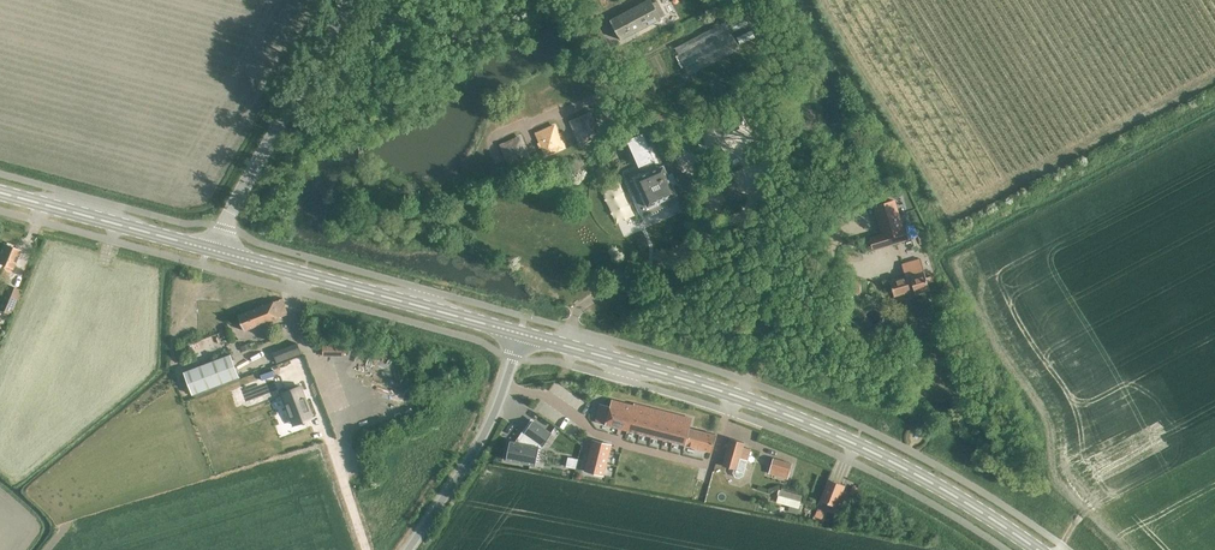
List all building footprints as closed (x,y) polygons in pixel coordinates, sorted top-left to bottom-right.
[(665,16),(657,1),(652,4),(650,0),(648,0),(610,20),(620,40),(660,19),(659,18),(665,16)] [(676,48),(690,75),(740,48),(726,21),(676,48)] [(580,144),(599,135),(589,114),(571,122),(580,144)] [(546,155),(564,147),(554,126),(536,134),(546,155)] [(642,134),(630,139),(640,163),(620,172),(642,219),(674,205),(670,197),(674,195),(676,194),(675,192),(671,184),(676,182),(672,173),(668,175),(664,167),(652,140),(646,143),(642,134)] [(511,167),(529,159),(520,137),(501,145),(511,167)] [(883,202),(867,211),(881,237),(869,243),(874,253),(904,237),(899,227),(897,228),(883,202)] [(19,249),(12,247),(12,245),(6,243),(5,244),(3,243),(0,250),(0,275),(7,278),(19,249)] [(927,282),(932,281),(930,273),(925,275),(920,258),(902,263),(906,276),(891,280),(895,297),(914,292),(914,294),(929,290),(927,282)] [(21,291),(7,285),(0,302),(0,311),(10,315),(21,291)] [(243,330),(287,313),(281,298),(237,315),(243,330)] [(231,354),(184,372),(192,394),(239,377),(231,354)] [(284,372),(246,387),(251,400),(285,387),(299,422),(318,414),(306,383),(291,389),(284,372)] [(600,404),(595,422),(710,452),(715,435),(689,428),(692,418),(634,404),(633,405),(612,400),(610,406),(600,404)] [(510,441),(506,460),(535,466),(539,447),(540,445),(543,446),(552,434),(533,421),(517,443),(510,441)] [(733,439),(725,465),(734,468),(733,473),(735,477),(739,478),(743,476),(751,449),(743,447),(744,442),(733,439)] [(603,476),(611,444),(592,440),(584,471),(603,476)] [(773,458),(770,469),(782,472),(780,477),(787,479),(792,464),(773,458)] [(828,479),(820,500),(836,507),(845,486),(828,479)] [(824,511),(818,509),(815,516),(822,519),(824,511)]
